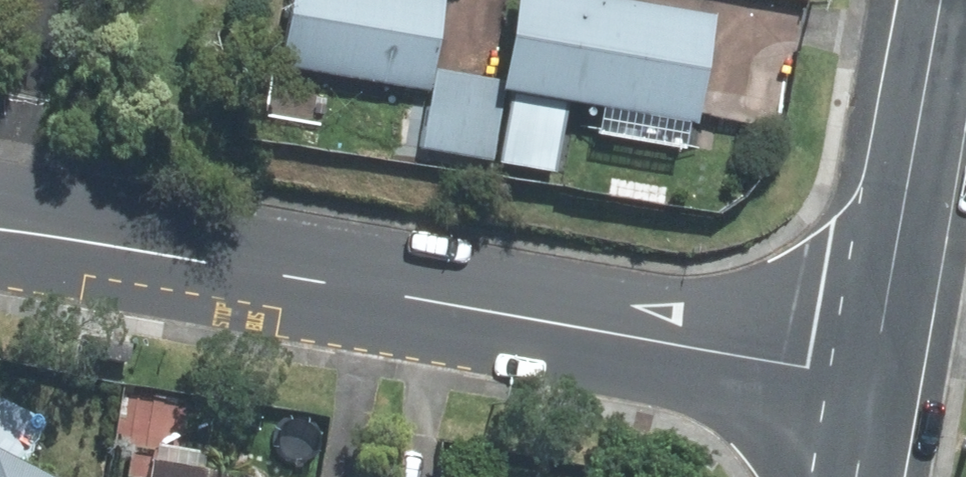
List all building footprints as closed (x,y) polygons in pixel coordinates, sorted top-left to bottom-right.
[(276,67),(426,92),(441,0),(287,0),(276,67)] [(502,94),(692,125),(710,16),(610,0),(513,0),(498,85),(433,74),(420,152),(490,164),(502,94)] [(80,338),(77,355),(126,364),(129,346),(80,338)] [(0,455),(0,476),(44,476),(0,455)] [(146,476),(234,476),(148,462),(146,476)]
